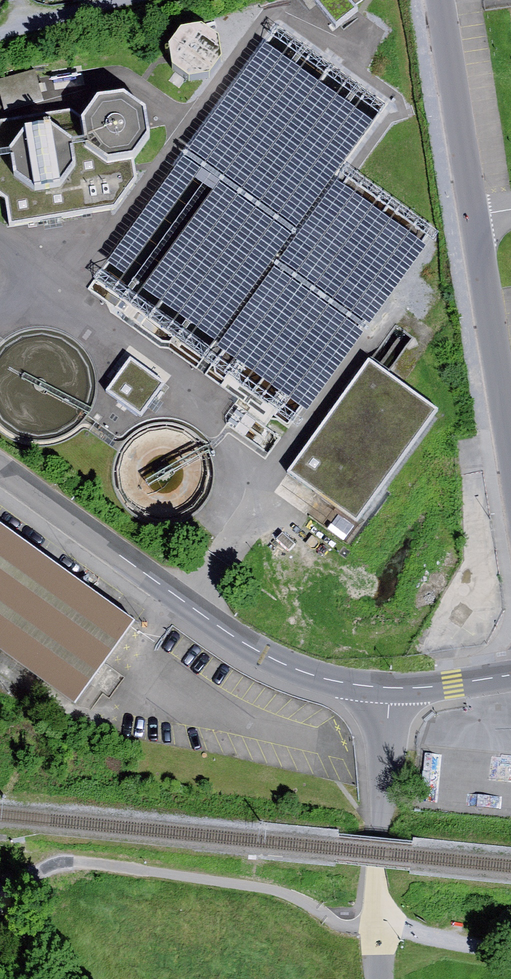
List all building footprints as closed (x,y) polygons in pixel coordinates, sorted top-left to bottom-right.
[(175,78),(221,74),(218,32),(244,30),(243,16),(170,22),(175,78)] [(0,79),(0,91),(4,109),(42,99),(35,70),(0,79)] [(8,195),(11,225),(115,209),(137,179),(136,154),(110,158),(86,141),(83,116),(70,109),(1,119),(0,121),(0,189),(8,195)] [(165,382),(131,357),(106,390),(141,416),(165,382)] [(388,372),(370,359),(288,471),(356,521),(438,409),(388,372)] [(76,703),(136,620),(0,522),(0,648),(76,703)]
